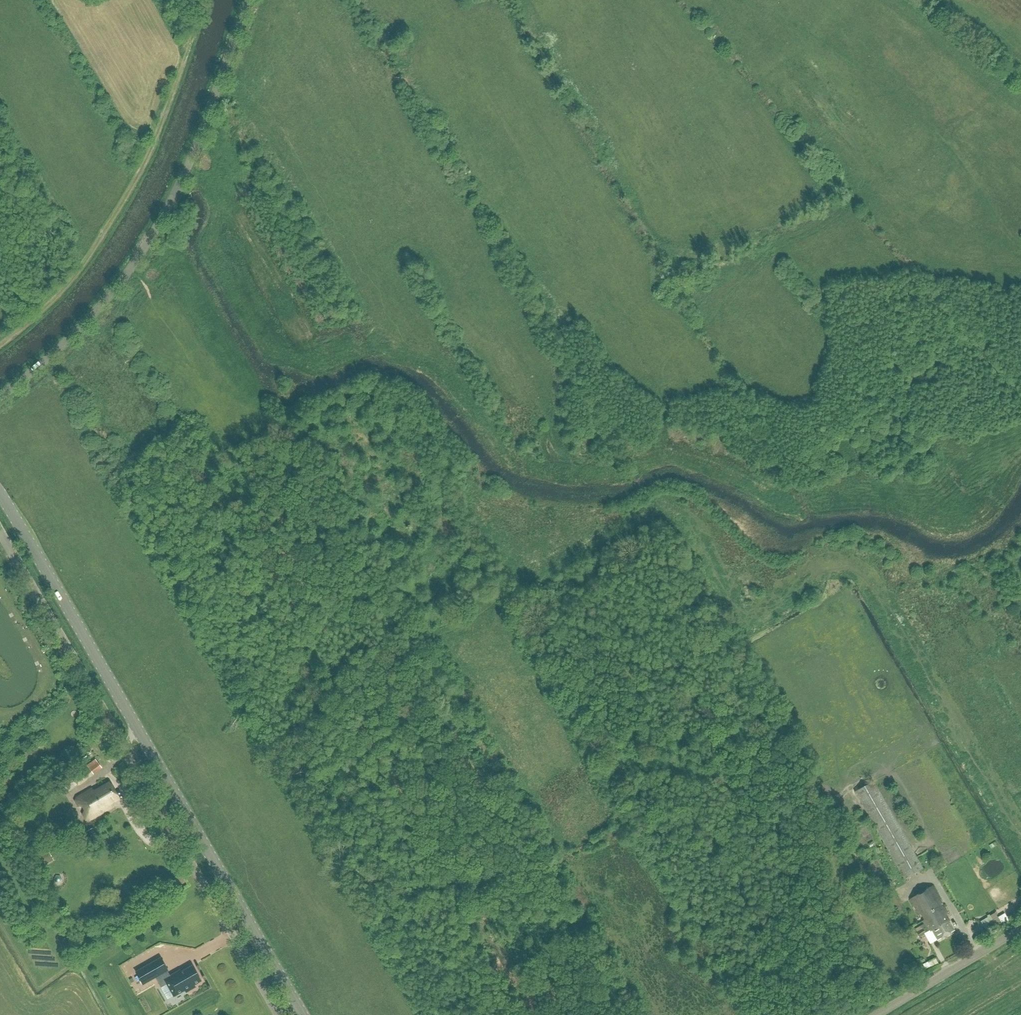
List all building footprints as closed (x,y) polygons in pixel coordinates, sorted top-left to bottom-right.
[(74,781),(78,786),(94,774),(97,771),(103,767),(97,759),(91,763),(87,765),(90,769),(74,781)] [(904,880),(923,869),(874,782),(854,792),(904,880)] [(110,804),(119,799),(110,783),(94,793),(92,790),(77,798),(76,801),(79,807),(80,806),(84,808),(85,809),(84,814),(83,814),(86,820),(89,820),(112,807),(110,804)] [(848,830),(866,822),(861,812),(843,822),(848,830)] [(929,933),(932,931),(937,941),(954,931),(945,915),(947,913),(932,887),(910,899),(919,915),(923,912),(927,918),(922,921),(926,927),(916,933),(919,937),(928,932),(929,933)] [(136,972),(143,984),(156,977),(167,971),(168,970),(161,958),(136,972)] [(195,987),(194,985),(201,981),(193,966),(176,976),(175,974),(170,976),(167,971),(156,977),(161,987),(167,984),(174,996),(185,990),(186,992),(195,987)]
